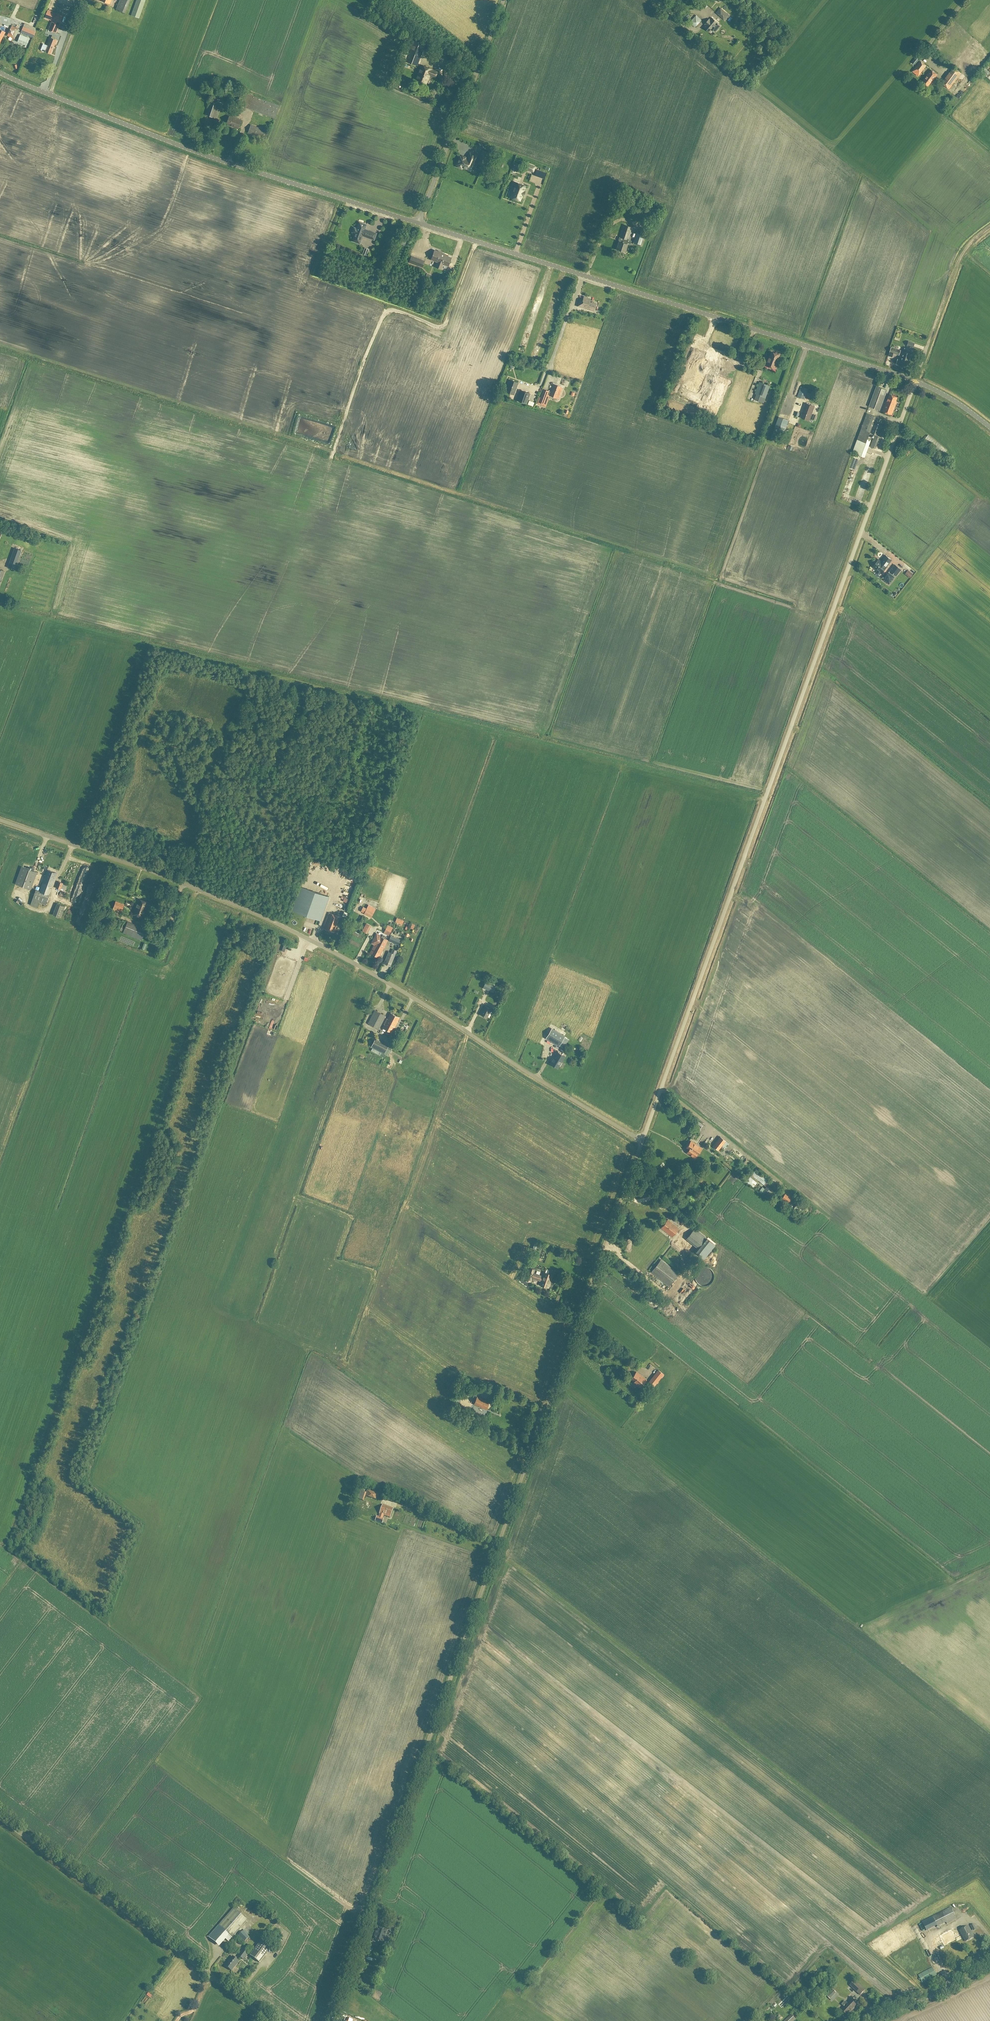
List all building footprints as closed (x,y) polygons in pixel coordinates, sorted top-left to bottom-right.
[(117,9),(125,12),(130,0),(120,0),(117,9)] [(146,0),(137,0),(132,15),(140,18),(146,0)] [(726,21),(730,15),(721,8),(717,12),(726,21)] [(57,32),(64,16),(56,12),(56,13),(48,10),(45,18),(52,21),(49,29),(57,32)] [(696,16),(690,23),(695,28),(702,20),(696,16)] [(710,33),(715,28),(718,30),(721,26),(718,24),(718,23),(712,18),(709,22),(709,21),(708,21),(706,24),(706,25),(704,27),(710,33)] [(15,39),(20,29),(12,25),(7,36),(15,39)] [(34,38),(36,32),(24,27),(21,33),(34,38)] [(20,35),(18,40),(27,44),(29,38),(20,35)] [(50,37),(47,45),(43,43),(41,50),(43,52),(45,51),(51,54),(54,47),(55,47),(58,40),(50,37)] [(418,66),(425,46),(413,41),(406,61),(418,66)] [(920,57),(919,56),(918,55),(912,62),(913,63),(915,65),(920,57)] [(926,66),(920,61),(915,68),(921,73),(926,66)] [(454,73),(456,67),(447,63),(444,69),(454,73)] [(432,69),(422,66),(416,81),(426,85),(430,75),(436,77),(438,72),(432,70),(432,69)] [(957,78),(961,73),(954,68),(950,73),(957,78)] [(932,81),(937,75),(931,70),(926,75),(927,76),(922,82),(928,86),(932,81)] [(953,84),(946,78),(942,84),(949,89),(953,84)] [(248,109),(275,119),(280,106),(242,91),(237,104),(248,109)] [(220,96),(213,94),(205,114),(215,118),(213,123),(218,125),(220,120),(217,119),(223,103),(218,101),(220,96)] [(227,124),(236,127),(239,128),(242,120),(237,118),(239,114),(235,113),(233,117),(230,115),(227,124)] [(267,140),(270,132),(251,125),(248,133),(267,140)] [(484,165),(488,154),(483,152),(478,163),(484,165)] [(460,157),(457,165),(458,165),(457,167),(462,168),(462,167),(467,169),(470,171),(472,167),(472,166),(476,156),(470,154),(467,160),(467,159),(465,159),(466,158),(462,156),(461,157),(460,157)] [(526,163),(524,168),(533,172),(535,167),(526,163)] [(537,170),(535,176),(544,178),(546,173),(537,170)] [(512,191),(510,195),(511,196),(511,197),(520,201),(522,195),(523,192),(524,192),(526,186),(515,183),(512,190),(513,190),(513,191),(512,191)] [(358,228),(358,229),(354,228),(352,232),(356,234),(356,235),(354,235),(352,241),(358,243),(360,238),(362,237),(362,236),(374,240),(376,233),(367,230),(367,231),(365,230),(366,227),(365,224),(361,223),(359,224),(358,227),(358,228)] [(631,244),(632,241),(629,240),(629,239),(633,228),(624,225),(619,237),(620,237),(619,240),(620,241),(617,249),(625,252),(628,244),(628,243),(631,244)] [(637,233),(635,239),(634,242),(641,245),(644,235),(637,233)] [(436,267),(439,268),(444,254),(435,251),(431,260),(437,262),(436,267)] [(448,266),(452,258),(448,256),(448,255),(444,254),(439,268),(442,269),(443,264),(448,266)] [(425,261),(421,260),(411,256),(409,262),(422,267),(425,261)] [(594,311),(597,304),(593,302),(591,303),(591,304),(589,303),(591,299),(584,297),(583,301),(580,300),(578,306),(594,311)] [(903,351),(902,356),(906,358),(905,360),(909,361),(911,354),(912,350),(904,348),(903,351)] [(768,362),(766,365),(775,369),(778,362),(779,359),(778,359),(780,355),(779,355),(778,354),(776,353),(775,353),(772,352),(771,356),(770,356),(768,362)] [(906,358),(902,356),(900,360),(898,359),(897,362),(899,363),(899,365),(907,368),(909,361),(905,360),(906,358)] [(702,391),(712,362),(699,357),(698,362),(701,363),(692,388),(702,391)] [(720,409),(735,364),(724,360),(709,405),(720,409)] [(514,395),(518,383),(510,380),(505,392),(514,395)] [(770,386),(759,382),(755,394),(766,398),(770,386)] [(549,395),(558,399),(562,388),(560,387),(554,385),(553,385),(549,395)] [(879,410),(887,390),(876,386),(869,406),(879,410)] [(797,397),(800,398),(804,400),(808,389),(801,387),(797,397)] [(530,394),(520,390),(516,401),(526,404),(530,394)] [(544,404),(548,395),(542,392),(539,402),(544,404)] [(886,401),(885,404),(891,406),(894,407),(897,401),(896,401),(897,397),(889,394),(887,401),(886,401)] [(809,421),(815,406),(805,403),(800,418),(809,421)] [(885,404),(882,412),(892,415),(894,407),(891,406),(885,404)] [(867,413),(857,440),(869,444),(873,434),(879,436),(885,420),(867,413)] [(779,417),(774,431),(779,432),(785,434),(789,421),(783,419),(779,417)] [(875,436),(870,447),(875,449),(879,437),(875,436)] [(929,436),(926,439),(932,444),(933,443),(944,452),(946,449),(935,441),(929,436)] [(856,478),(862,466),(856,463),(850,476),(856,478)] [(15,569),(22,550),(15,548),(8,567),(15,569)] [(886,555),(881,562),(878,560),(873,567),(877,571),(876,572),(879,574),(880,573),(881,574),(887,566),(892,560),(886,555)] [(895,565),(883,580),(889,584),(901,569),(895,565)] [(910,578),(913,574),(908,570),(905,574),(910,578)] [(22,867),(15,884),(31,890),(37,872),(22,867)] [(49,896),(57,874),(47,870),(39,892),(36,891),(30,905),(37,908),(39,903),(45,905),(49,896)] [(67,889),(68,886),(64,884),(65,883),(59,881),(57,888),(62,889),(63,888),(67,889)] [(355,894),(357,889),(345,885),(344,889),(355,894)] [(321,920),(329,897),(301,887),(293,911),(321,920)] [(133,914),(138,916),(143,918),(148,903),(139,899),(133,914)] [(124,905),(115,902),(114,907),(122,910),(124,905)] [(53,915),(53,916),(60,918),(65,907),(57,904),(53,915)] [(334,932),(340,917),(330,913),(324,928),(334,932)] [(130,923),(129,926),(144,932),(145,928),(130,923)] [(368,934),(372,926),(367,923),(363,931),(368,934)] [(142,939),(144,933),(127,926),(124,933),(142,939)] [(379,958),(386,944),(388,940),(385,939),(387,937),(383,935),(382,937),(377,934),(372,943),(375,944),(370,953),(379,958)] [(391,936),(389,940),(392,942),(398,944),(400,940),(394,937),(391,936)] [(390,966),(395,955),(389,952),(384,964),(390,966)] [(279,980),(272,977),(266,989),(273,993),(279,980)] [(488,984),(485,990),(493,993),(495,987),(488,984)] [(490,1012),(492,1010),(484,1006),(483,1008),(484,1008),(481,1015),(487,1018),(490,1012)] [(379,1029),(386,1016),(375,1010),(368,1024),(379,1029)] [(392,1032),(395,1027),(398,1022),(400,1017),(390,1013),(387,1019),(383,1027),(392,1032)] [(551,1029),(546,1038),(559,1045),(564,1037),(551,1029)] [(558,1068),(565,1057),(557,1052),(550,1064),(558,1068)] [(718,1150),(725,1141),(720,1137),(713,1146),(718,1150)] [(697,1155),(702,1148),(691,1141),(686,1148),(692,1152),(690,1155),(694,1158),(696,1155),(697,1155)] [(765,1185),(768,1181),(755,1171),(752,1175),(765,1185)] [(753,1188),(757,1182),(750,1177),(746,1182),(753,1188)] [(775,1193),(772,1190),(767,1187),(762,1193),(770,1200),(775,1193)] [(785,1195),(783,1199),(789,1203),(792,1199),(785,1195)] [(672,1237),(679,1228),(668,1219),(661,1228),(672,1237)] [(703,1258),(715,1244),(708,1239),(696,1252),(703,1258)] [(692,1267),(696,1264),(696,1258),(691,1255),(686,1259),(687,1264),(692,1267)] [(661,1260),(654,1268),(651,1272),(669,1287),(679,1274),(661,1260)] [(544,1272),(542,1276),(533,1273),(535,1269),(530,1268),(526,1280),(531,1282),(532,1278),(540,1281),(539,1285),(548,1288),(553,1275),(544,1272)] [(673,1300),(677,1303),(682,1297),(678,1294),(673,1300)] [(646,1380),(642,1376),(640,1375),(636,1372),(631,1379),(634,1381),(633,1383),(637,1386),(638,1385),(641,1387),(646,1380)] [(662,1377),(657,1373),(649,1382),(654,1386),(662,1377)] [(478,1396),(473,1405),(479,1407),(479,1406),(486,1409),(489,1402),(482,1399),(482,1398),(478,1396)] [(460,1400),(455,1397),(451,1406),(456,1408),(460,1400)] [(467,1409),(460,1406),(458,1411),(465,1414),(467,1409)] [(377,1500),(379,1494),(367,1490),(366,1493),(360,1490),(357,1498),(364,1501),(365,1496),(377,1500)] [(390,1517),(393,1509),(383,1505),(379,1517),(377,1516),(375,1521),(382,1523),(384,1519),(383,1518),(384,1515),(390,1517)] [(948,1924),(957,1919),(951,1907),(933,1916),(924,1921),(928,1929),(937,1925),(938,1927),(947,1923),(948,1924)] [(226,1939),(229,1941),(247,1920),(234,1908),(218,1925),(208,1937),(219,1946),(226,1939)] [(387,1932),(393,1935),(399,1920),(397,1919),(395,1923),(391,1921),(387,1930),(387,1932)] [(974,1937),(971,1931),(968,1926),(961,1930),(966,1941),(974,1937)] [(374,1941),(382,1944),(384,1939),(386,1939),(387,1936),(386,1935),(387,1930),(378,1927),(377,1932),(376,1932),(375,1936),(374,1941)] [(952,1930),(941,1936),(945,1945),(956,1939),(952,1930)] [(241,1941),(243,1939),(242,1939),(247,1934),(244,1931),(237,1936),(238,1937),(237,1938),(239,1941),(240,1940),(241,1941)] [(262,1940),(250,1956),(259,1963),(272,1947),(262,1940)] [(243,1960),(248,1954),(243,1949),(237,1956),(243,1960)] [(231,1970),(239,1961),(233,1956),(225,1965),(231,1970)] [(918,1975),(922,1983),(937,1975),(933,1967),(918,1975)] [(855,1980),(850,1985),(861,1995),(866,1989),(855,1980)] [(833,1989),(827,1995),(830,1998),(836,1992),(833,1989)] [(845,2006),(841,2010),(847,2015),(851,2011),(852,2012),(857,2006),(851,2000),(848,2003),(846,2001),(842,2004),(845,2006)]
